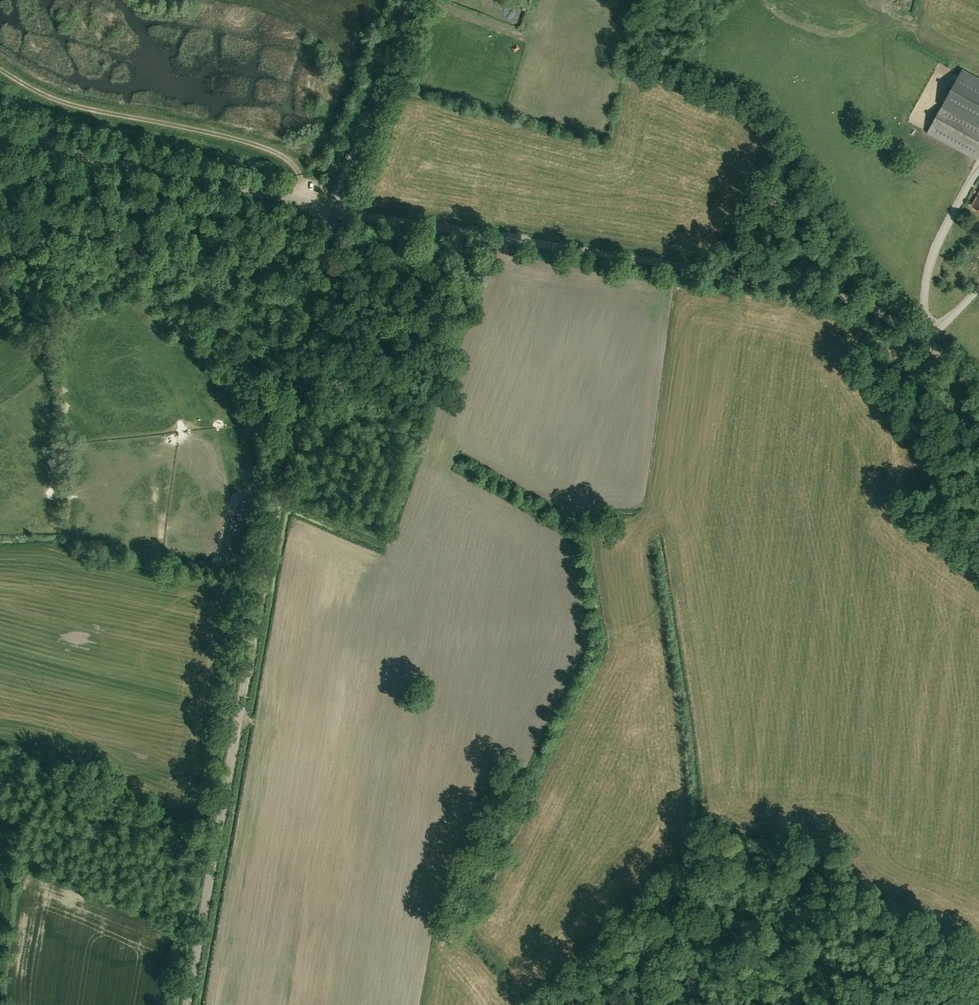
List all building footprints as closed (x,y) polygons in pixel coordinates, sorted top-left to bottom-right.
[(978,156),(978,81),(961,71),(928,132),(977,159),(978,156)] [(160,297),(154,304),(166,312),(171,305),(160,297)] [(175,308),(170,311),(177,321),(182,317),(175,308)] [(247,503),(239,501),(236,512),(244,515),(247,503)] [(232,554),(226,553),(222,566),(228,568),(232,554)]
